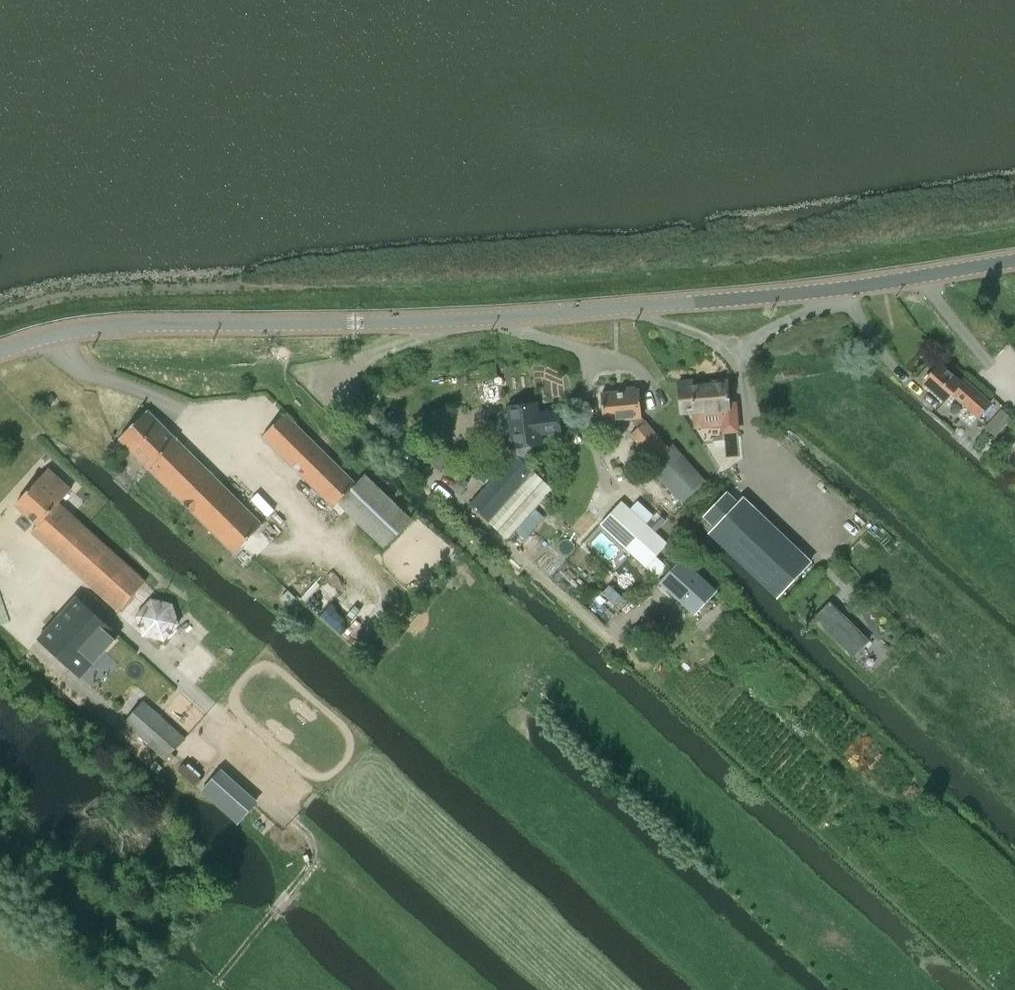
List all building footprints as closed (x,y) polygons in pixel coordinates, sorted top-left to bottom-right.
[(979,418),(992,402),(965,378),(961,382),(940,363),(923,383),(945,402),(952,394),(979,418)] [(682,413),(693,412),(695,426),(721,424),(722,434),(738,433),(735,402),(729,403),(727,380),(712,381),(713,384),(693,385),(692,380),(679,381),(682,413)] [(645,421),(642,418),(643,418),(640,392),(601,395),(604,422),(630,420),(638,428),(629,435),(653,463),(648,467),(680,504),(706,481),(673,443),(668,447),(646,421),(645,421)] [(53,394),(47,398),(50,404),(57,400),(53,394)] [(509,407),(513,447),(541,444),(540,434),(560,432),(558,412),(538,414),(537,404),(509,407)] [(147,410),(119,439),(235,554),(263,525),(147,410)] [(987,427),(995,435),(1010,418),(1001,410),(987,427)] [(284,413),(260,438),(332,507),(337,502),(357,483),(284,413)] [(430,462),(440,471),(454,456),(444,447),(430,462)] [(514,455),(469,505),(508,541),(553,492),(514,455)] [(59,504),(72,490),(49,469),(16,505),(38,525),(31,532),(119,611),(146,582),(59,504)] [(357,483),(337,502),(345,511),(383,548),(411,519),(366,474),(357,483)] [(729,493),(705,517),(712,524),(707,530),(775,597),(810,561),(742,495),(736,500),(729,493)] [(600,524),(659,578),(668,567),(656,557),(668,544),(621,501),(600,524)] [(682,558),(659,582),(662,586),(691,612),(694,615),(717,590),(714,587),(682,558)] [(76,597),(39,639),(82,677),(119,635),(76,597)] [(151,598),(136,616),(142,636),(165,642),(180,625),(172,604),(151,598)] [(868,641),(830,602),(814,618),(852,657),(868,641)] [(124,723),(165,759),(166,760),(186,738),(143,701),(124,723)]
